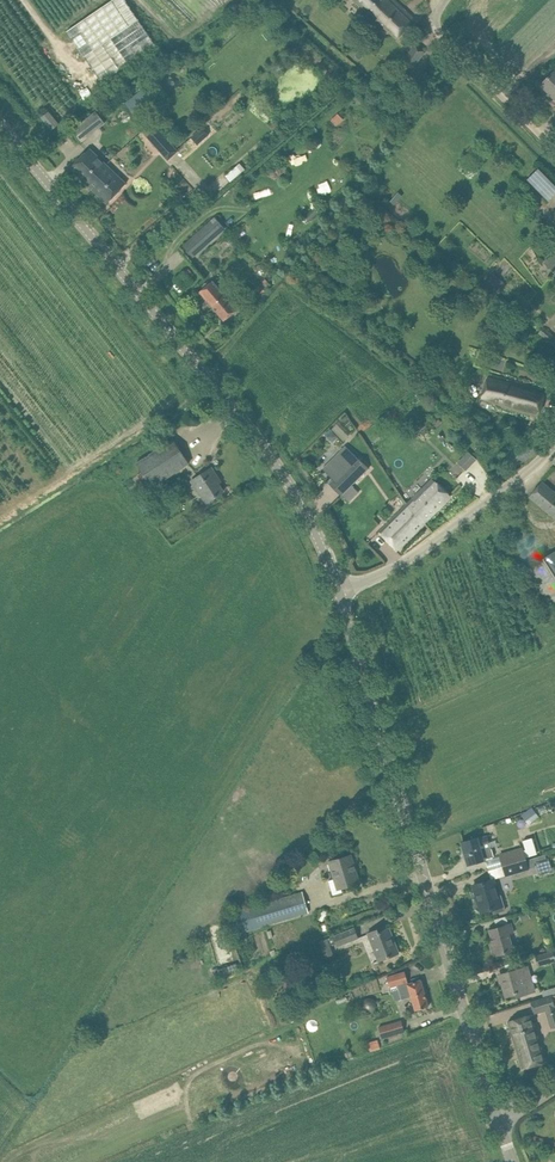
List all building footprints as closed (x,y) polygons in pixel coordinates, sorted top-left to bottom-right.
[(67,31),(102,82),(156,45),(126,0),(112,0),(67,31)] [(393,0),(355,0),(363,8),(361,10),(373,21),(374,19),(393,0)] [(414,18),(395,0),(393,0),(374,19),(396,39),(414,18)] [(425,52),(414,44),(402,62),(412,70),(425,52)] [(540,84),(554,99),(554,70),(540,84)] [(152,100),(142,88),(124,102),(134,115),(152,100)] [(52,130),(59,124),(49,111),(42,117),(52,130)] [(96,112),(72,130),(81,141),(105,122),(96,112)] [(152,123),(144,131),(160,149),(168,141),(152,123)] [(203,128),(191,138),(197,145),(209,135),(203,128)] [(89,148),(70,168),(84,181),(87,185),(107,165),(103,161),(89,148)] [(200,155),(195,160),(207,170),(212,166),(200,155)] [(233,181),(247,168),(242,162),(228,175),(233,181)] [(107,165),(87,185),(107,203),(126,183),(107,165)] [(313,206),(305,213),(312,220),(319,213),(313,206)] [(215,216),(182,245),(192,256),(225,227),(215,216)] [(544,263),(554,272),(554,251),(544,263)] [(212,280),(200,291),(224,320),(237,310),(212,280)] [(544,327),(539,332),(554,345),(554,344),(554,337),(544,327)] [(538,417),(546,390),(488,373),(481,399),(501,405),(501,406),(538,417)] [(483,425),(488,415),(473,406),(467,415),(483,425)] [(533,435),(501,457),(510,470),(542,448),(533,435)] [(188,464),(172,439),(136,463),(152,487),(188,464)] [(356,456),(346,445),(322,468),(333,479),(329,483),(341,495),(369,468),(357,456),(356,456)] [(468,449),(457,461),(465,469),(476,458),(468,449)] [(192,480),(207,502),(223,492),(214,479),(217,477),(211,468),(192,480)] [(379,531),(397,549),(450,496),(432,478),(379,531)] [(529,497),(554,518),(554,492),(542,481),(529,497)] [(527,568),(553,609),(554,607),(554,550),(527,568)] [(473,864),(473,863),(483,860),(483,859),(493,856),(487,835),(477,838),(462,842),(466,858),(465,858),(467,866),(473,864)] [(522,847),(499,853),(503,865),(526,859),(525,857),(537,854),(532,837),(523,839),(525,848),(523,849),(522,847)] [(545,853),(526,859),(527,865),(528,867),(535,865),(534,862),(535,861),(546,858),(545,853)] [(342,892),(341,888),(358,882),(350,855),(330,861),(331,863),(328,864),(329,870),(333,869),(336,878),(329,880),(333,895),(342,892)] [(503,865),(502,865),(505,875),(505,876),(529,870),(528,867),(527,865),(526,859),(503,865)] [(499,896),(493,879),(473,885),(481,912),(492,908),(494,913),(504,910),(500,895),(499,896)] [(308,912),(302,891),(227,913),(233,934),(308,912)] [(491,945),(494,955),(513,950),(508,934),(513,932),(511,923),(490,930),(494,944),(491,945)] [(354,927),(319,941),(326,958),(334,955),(330,945),(336,943),(337,946),(358,937),(354,927)] [(367,933),(378,961),(399,953),(389,928),(379,932),(378,929),(367,933)] [(535,955),(538,966),(554,961),(554,954),(554,950),(535,955)] [(534,991),(526,966),(503,973),(505,981),(502,981),(506,996),(516,993),(516,996),(534,991)] [(260,973),(263,981),(274,977),(271,969),(260,973)] [(405,971),(386,977),(389,987),(391,993),(393,993),(395,1000),(401,998),(401,999),(411,997),(415,1010),(428,1006),(421,980),(413,982),(408,983),(405,971)] [(554,1027),(554,1007),(551,995),(530,1002),(534,1013),(548,1009),(553,1026),(551,1027),(551,1028),(554,1027)] [(522,1068),(545,1061),(531,1014),(508,1021),(522,1068)] [(393,1025),(392,1022),(379,1026),(382,1037),(404,1031),(402,1023),(393,1025)] [(376,1049),(374,1042),(367,1044),(369,1051),(376,1049)]
